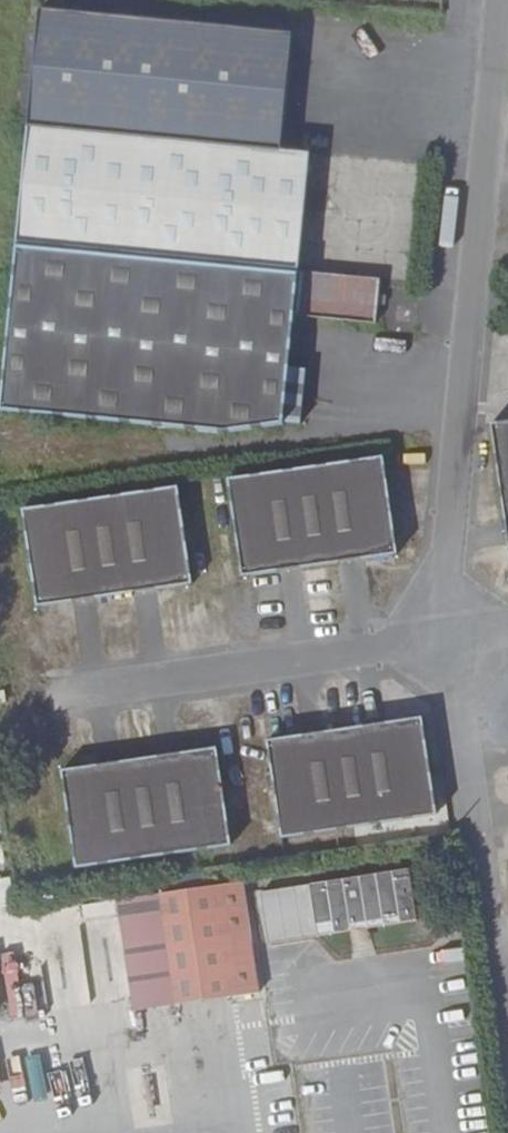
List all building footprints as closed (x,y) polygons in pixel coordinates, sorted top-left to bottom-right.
[(21,10),(0,242),(0,407),(214,427),(268,432),(278,319),(364,327),(368,282),(287,275),(298,155),(268,152),(279,34),(21,10)] [(475,424),(501,575),(507,574),(507,418),(475,424)] [(365,456),(217,480),(231,576),(380,551),(365,456)] [(11,514),(25,611),(176,587),(160,490),(11,514)] [(271,836),(424,812),(408,718),(256,743),(271,836)] [(53,777),(68,870),(218,847),(204,754),(53,777)] [(15,907),(9,877),(0,878),(0,910),(15,907)] [(360,892),(301,901),(305,934),(357,926),(358,937),(372,935),(371,924),(410,918),(405,885),(374,889),(373,883),(359,885),(360,892)] [(246,993),(228,884),(149,897),(166,1006),(246,993)] [(115,901),(81,905),(83,923),(117,920),(115,901)]
